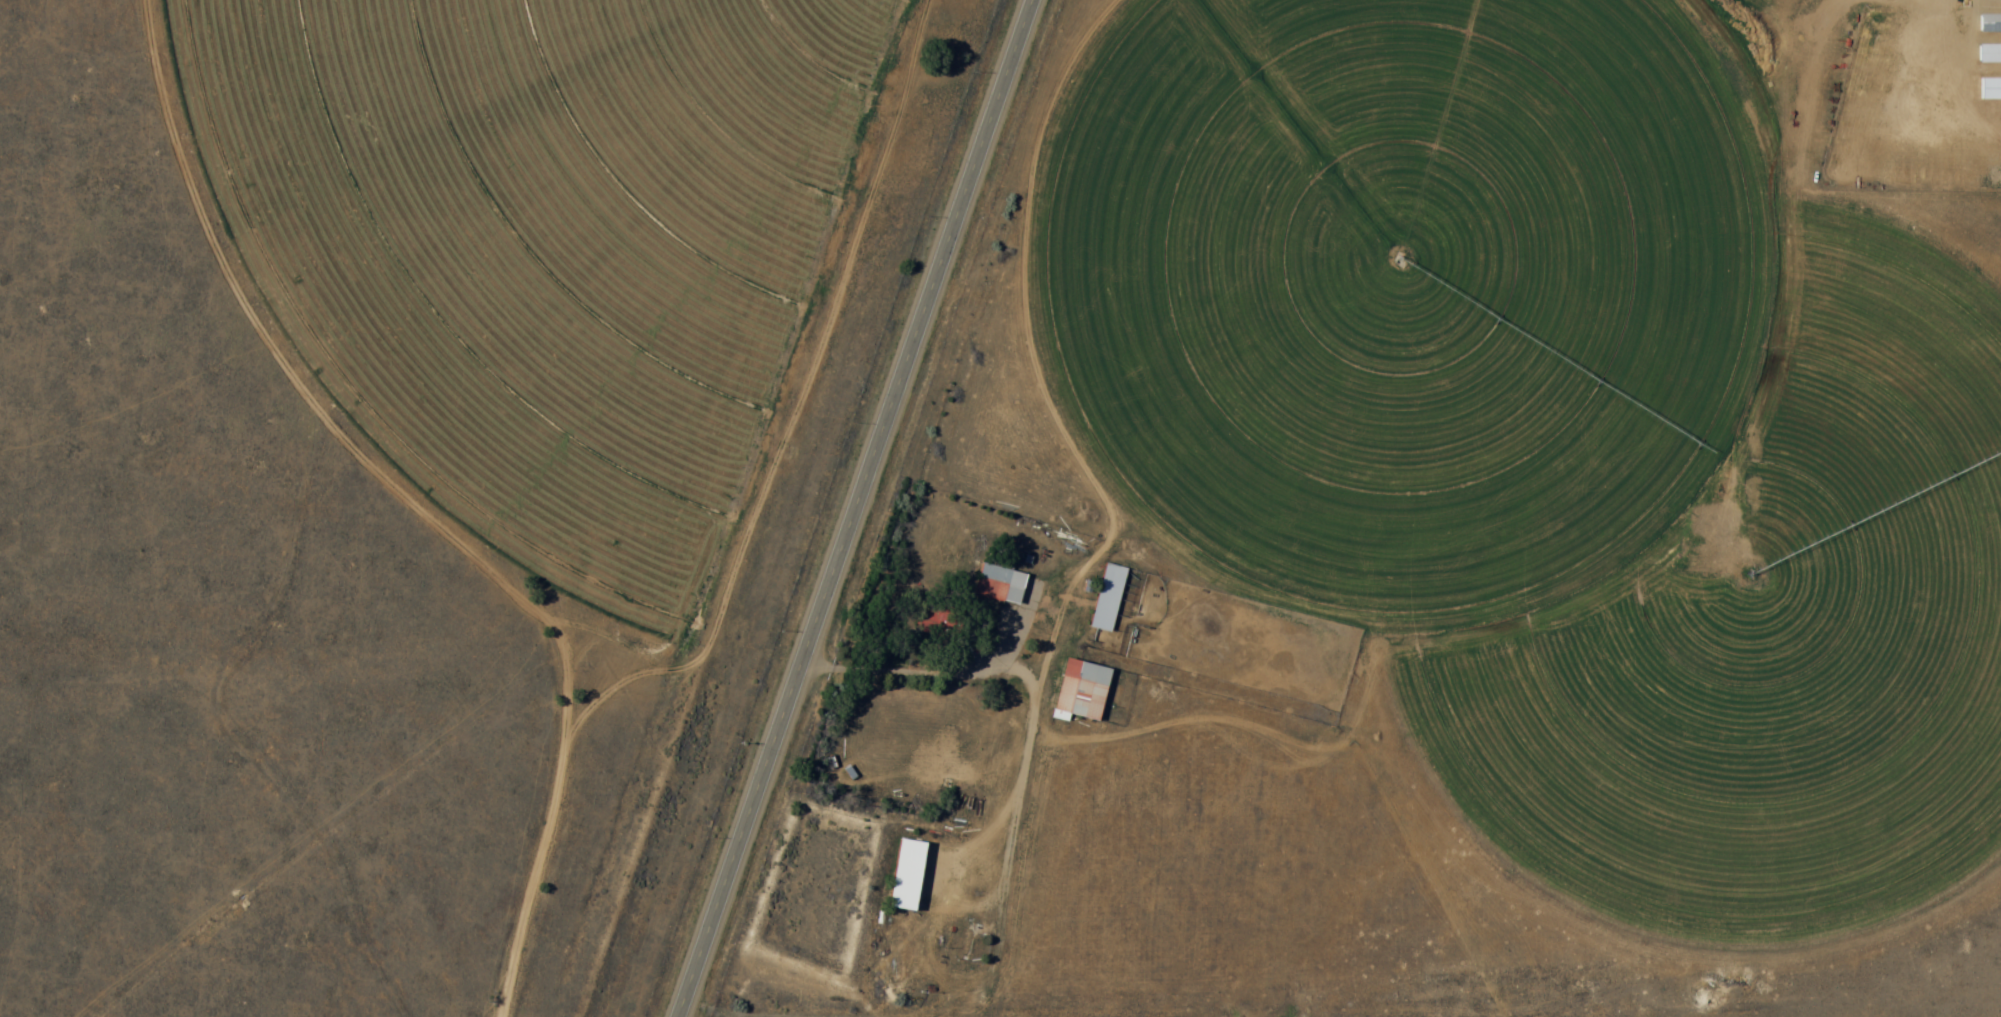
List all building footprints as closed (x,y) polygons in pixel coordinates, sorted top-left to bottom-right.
[(1979,15),(1979,33),(2000,33),(2000,15),(1979,15)] [(2000,64),(2000,45),(1978,45),(1978,64),(2000,64)] [(974,597),(1018,606),(1025,575),(1011,573),(1014,560),(984,553),(974,597)] [(1125,569),(1103,564),(1089,629),(1111,634),(1125,569)] [(1098,722),(1110,670),(1064,660),(1051,719),(1067,723),(1069,715),(1098,722)] [(886,909),(912,913),(923,844),(897,840),(886,909)]
